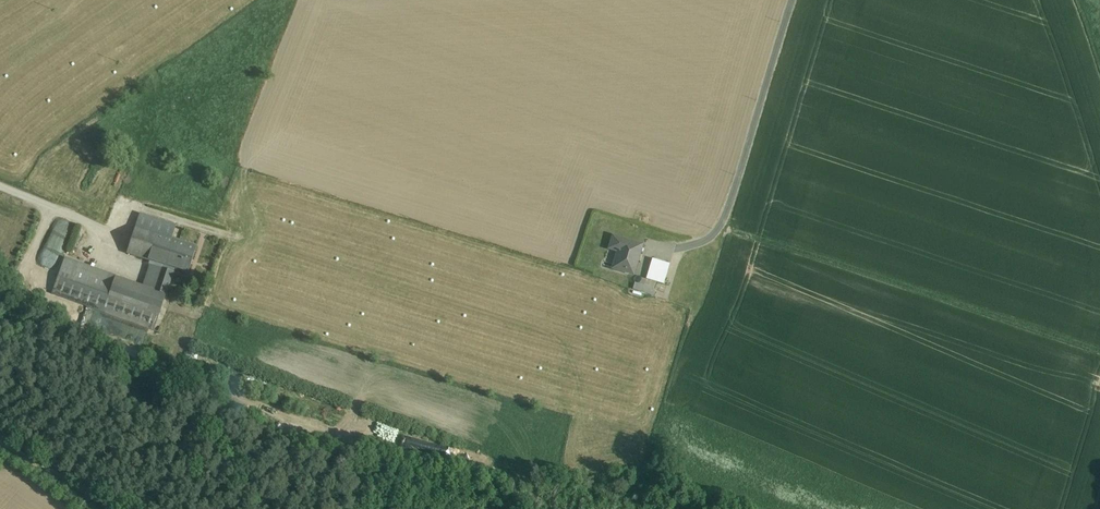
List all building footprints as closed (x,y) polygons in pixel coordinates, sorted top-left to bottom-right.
[(136,225),(126,251),(153,260),(176,268),(189,272),(197,245),(136,225)] [(57,264),(67,237),(47,230),(37,257),(57,264)] [(618,252),(613,269),(633,275),(642,246),(613,237),(610,249),(618,252)] [(144,285),(65,257),(53,292),(155,328),(168,289),(176,268),(153,260),(144,285)] [(671,263),(653,257),(647,277),(665,282),(671,263)] [(635,284),(633,289),(645,293),(654,296),(656,290),(635,284)]
